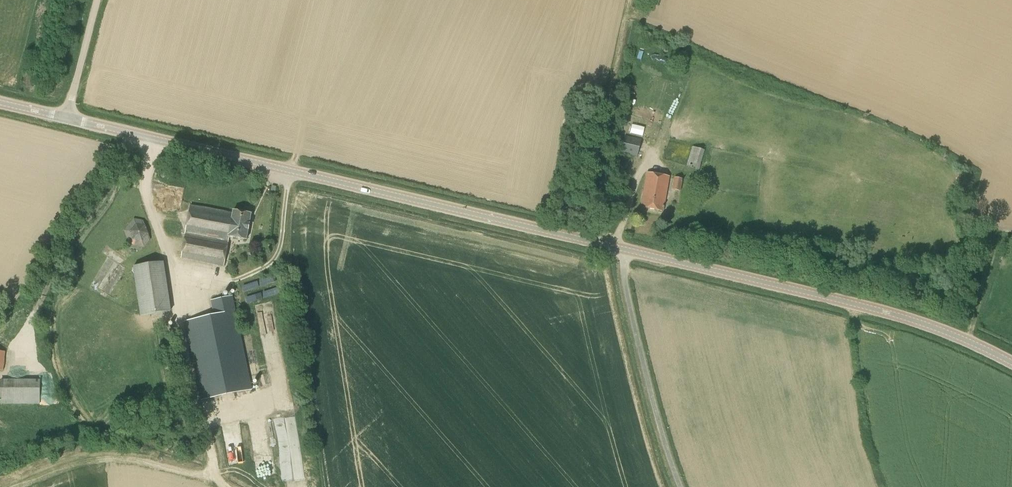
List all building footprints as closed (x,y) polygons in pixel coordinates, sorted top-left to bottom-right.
[(644,135),(646,126),(633,123),(631,132),(644,135)] [(637,157),(641,139),(625,136),(621,153),(637,157)] [(699,170),(704,151),(692,147),(686,166),(699,170)] [(663,211),(669,177),(647,173),(641,207),(663,211)] [(680,191),(683,179),(675,178),(672,190),(680,191)] [(232,213),(191,207),(182,259),(224,266),(229,237),(246,240),(250,214),(232,211),(232,213)] [(142,250),(150,240),(143,221),(134,219),(124,231),(129,244),(129,248),(142,250)] [(140,316),(171,311),(163,262),(132,267),(140,316)] [(259,281),(261,286),(273,281),(271,277),(259,281)] [(259,281),(243,284),(244,290),(260,287),(259,281)] [(262,291),(263,296),(279,293),(278,288),(262,291)] [(262,292),(246,296),(248,301),(263,298),(262,292)] [(201,401),(252,390),(232,296),(211,300),(214,315),(184,321),(201,401)] [(40,380),(0,380),(0,404),(39,404),(40,380)]
